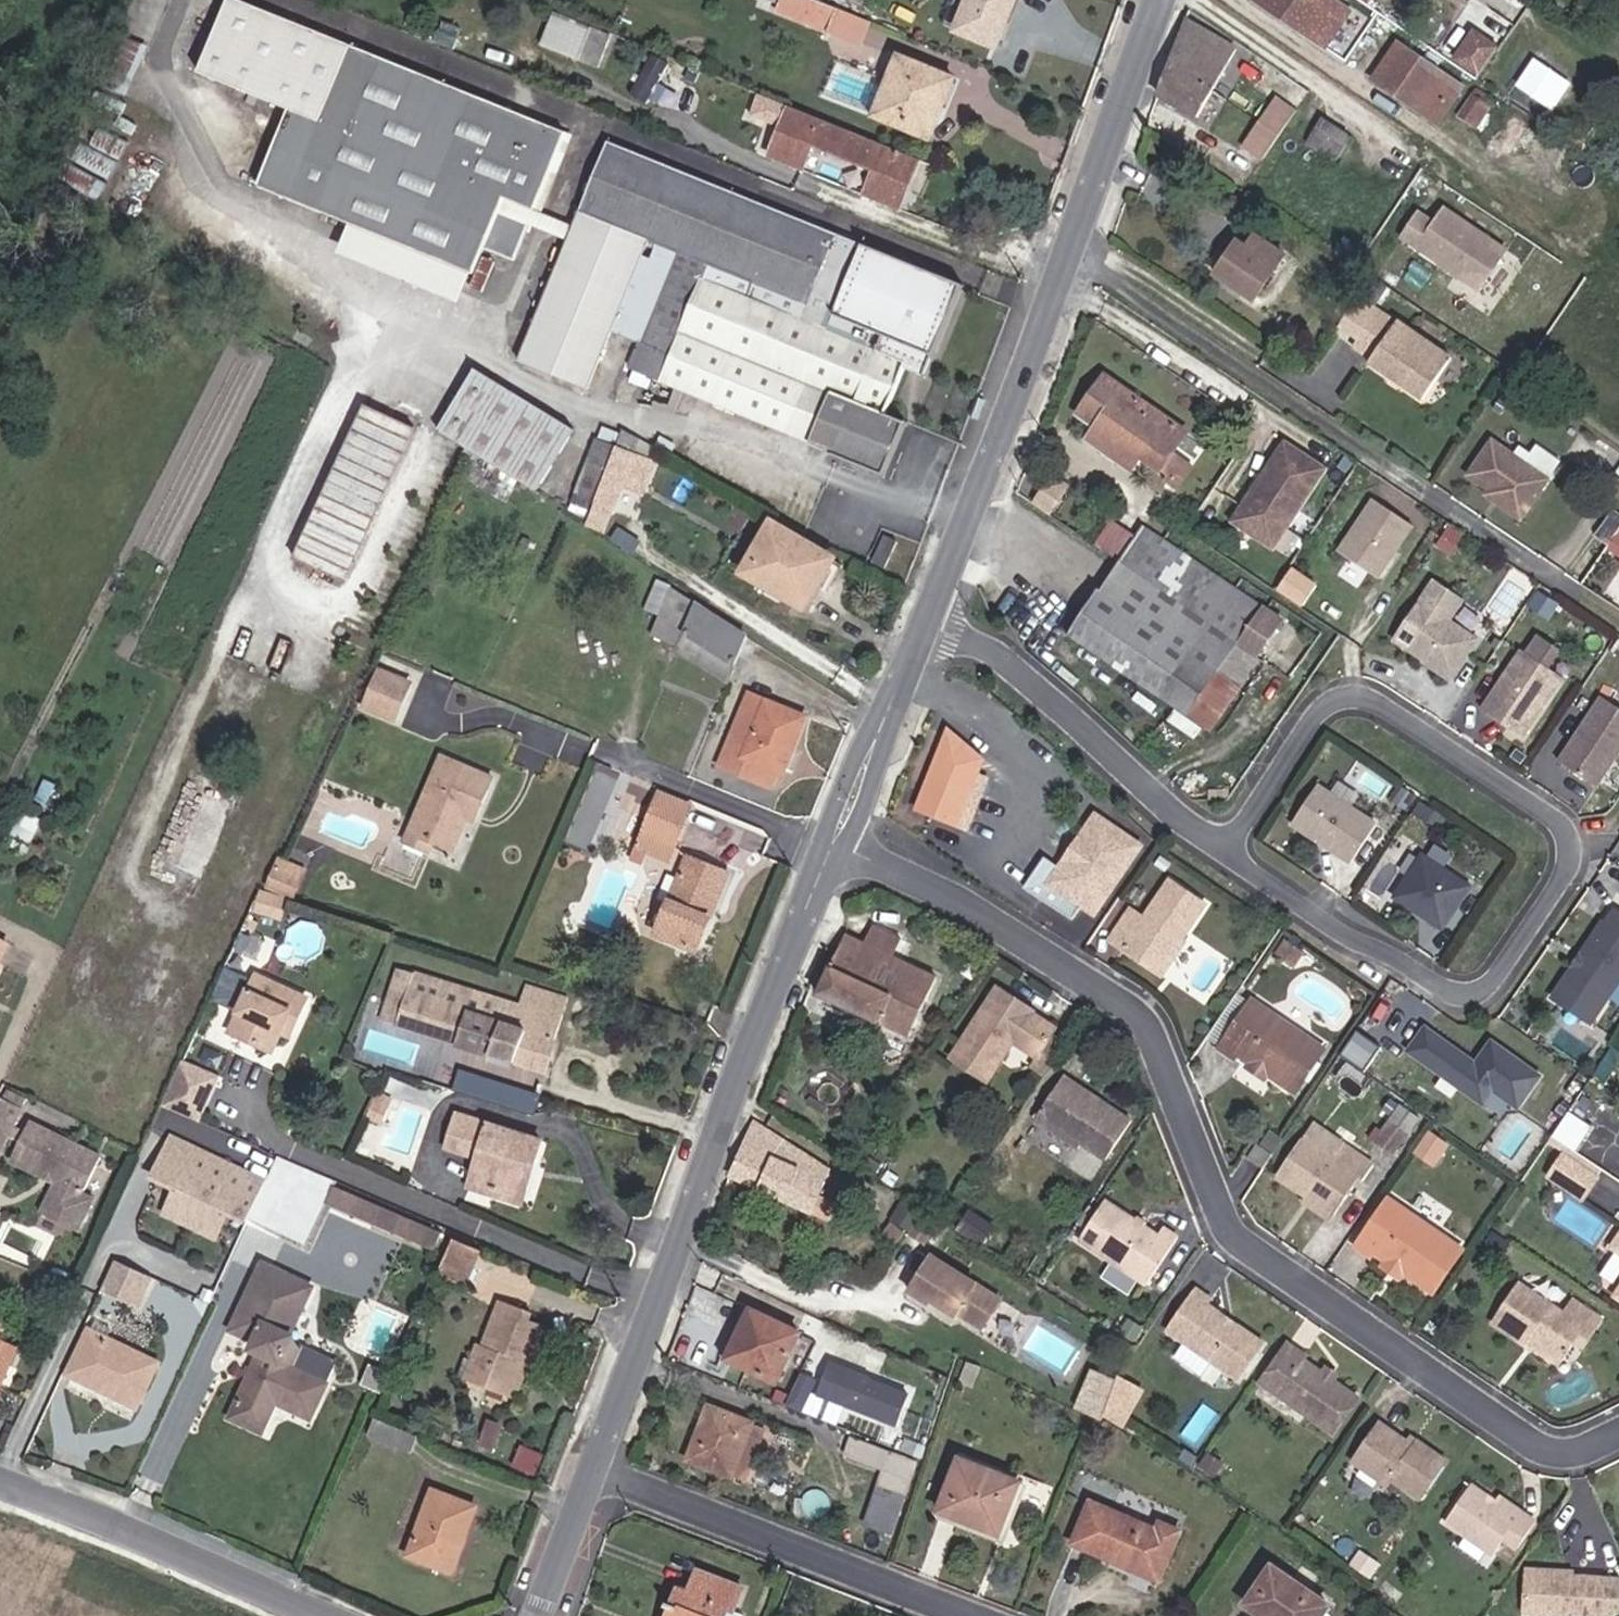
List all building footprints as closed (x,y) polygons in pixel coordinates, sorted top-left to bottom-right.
[(837,16),(799,0),(781,0),(776,12),(830,34),(837,16)] [(1015,0),(953,0),(952,5),(965,11),(956,33),(995,49),(1015,0)] [(1340,0),(1257,0),(1315,41),(1322,28),(1334,37),(1354,10),(1340,0)] [(1188,2),(1155,93),(1196,114),(1229,57),(1241,65),(1255,39),(1188,2)] [(293,114),(264,187),(358,224),(474,270),(502,201),(532,213),(562,136),(231,5),(202,78),(293,114)] [(869,26),(838,13),(837,16),(830,34),(829,35),(862,47),(869,26)] [(611,34),(572,19),(558,54),(596,70),(611,34)] [(1436,122),(1462,84),(1395,38),(1368,76),(1436,122)] [(131,46),(113,94),(129,101),(149,54),(131,46)] [(633,89),(662,103),(680,66),(652,52),(633,89)] [(1564,97),(1573,85),(1535,59),(1517,84),(1549,104),(1556,92),(1564,97)] [(896,60),(885,87),(874,114),(872,118),(930,142),(953,84),(896,60)] [(874,114),(885,87),(834,68),(824,94),(874,114)] [(1471,121),(1485,99),(1469,89),(1453,110),(1471,121)] [(1241,147),(1265,160),(1295,105),(1272,92),(1241,147)] [(151,121),(116,104),(106,124),(141,141),(151,121)] [(898,214),(921,159),(790,106),(768,157),(801,173),(811,147),(872,173),(861,199),(898,214)] [(90,118),(58,177),(100,199),(132,141),(90,118)] [(1334,159),(1350,137),(1322,119),(1305,142),(1334,159)] [(694,256),(720,191),(607,146),(520,363),(586,391),(610,330),(650,240),(678,250),(638,340),(625,372),(644,380),(694,256)] [(961,288),(720,191),(694,256),(885,334),(913,345),(923,350),(934,354),(961,288)] [(1418,206),(1398,235),(1478,291),(1508,247),(1443,201),(1433,216),(1418,206)] [(460,304),(474,270),(358,224),(345,258),(460,304)] [(486,256),(510,270),(519,247),(524,234),(499,225),(486,256)] [(1249,294),(1280,250),(1249,229),(1240,242),(1234,239),(1212,270),(1249,294)] [(650,240),(610,330),(638,340),(678,250),(650,240)] [(885,334),(694,256),(644,380),(712,408),(785,437),(807,385),(853,404),(832,456),(883,477),(903,425),(895,422),(886,418),(906,362),(878,351),(885,334)] [(1375,308),(1350,345),(1367,357),(1364,361),(1382,373),(1385,369),(1399,378),(1396,382),(1416,397),(1445,353),(1394,318),(1393,320),(1375,308)] [(923,350),(913,345),(906,362),(886,418),(895,422),(903,402),(923,350)] [(1132,427),(1147,403),(1101,371),(1076,411),(1092,423),(1083,437),(1098,447),(1121,419),(1132,427)] [(538,491),(576,434),(481,373),(444,432),(538,491)] [(807,385),(785,437),(832,456),(853,404),(807,385)] [(350,571),(416,428),(370,399),(305,550),(350,571)] [(911,405),(903,402),(895,422),(903,425),(911,405)] [(1186,429),(1147,403),(1132,427),(1121,419),(1098,447),(1130,470),(1140,459),(1158,472),(1186,429)] [(1573,446),(1581,436),(1571,429),(1564,439),(1573,446)] [(1176,445),(1194,461),(1207,446),(1189,431),(1176,445)] [(1278,522),(1318,461),(1276,433),(1235,494),(1278,522)] [(1511,514),(1552,456),(1529,439),(1522,448),(1516,457),(1505,449),(1485,435),(1459,471),(1480,485),(1493,494),(1490,499),(1511,514)] [(636,456),(640,444),(625,439),(621,451),(636,456)] [(1516,457),(1522,448),(1511,440),(1505,449),(1516,457)] [(576,493),(593,500),(612,448),(594,442),(576,493)] [(612,448),(593,500),(606,506),(613,509),(621,486),(642,493),(653,463),(636,456),(621,451),(612,448)] [(1493,494),(1480,485),(1477,489),(1490,499),(1493,494)] [(1366,570),(1402,520),(1364,493),(1328,543),(1366,570)] [(593,540),(606,506),(593,500),(582,533),(593,540)] [(1112,517),(1096,540),(1117,555),(1133,532),(1112,517)] [(1618,551),(1618,525),(1606,517),(1595,536),(1618,551)] [(1070,635),(1155,691),(1229,584),(1196,562),(1145,527),(1070,635)] [(802,608),(830,560),(771,528),(744,572),(802,608)] [(888,567),(898,541),(886,536),(876,563),(888,567)] [(1293,565),(1277,586),(1302,604),(1318,583),(1293,565)] [(1438,673),(1466,632),(1438,614),(1452,592),(1423,576),(1385,635),(1438,673)] [(1229,584),(1155,691),(1187,712),(1234,644),(1256,658),(1282,620),(1229,584)] [(680,650),(698,606),(676,592),(657,633),(672,640),(670,643),(680,650)] [(724,680),(745,636),(698,606),(680,650),(724,680)] [(1511,730),(1550,672),(1509,645),(1470,703),(1511,730)] [(410,688),(378,675),(363,711),(395,725),(410,688)] [(1618,727),(1618,711),(1589,691),(1547,755),(1584,780),(1618,727)] [(746,694),(718,767),(768,787),(774,773),(781,776),(805,719),(746,694)] [(953,743),(945,738),(917,808),(966,827),(985,779),(975,775),(982,760),(955,739),(953,743)] [(497,779),(444,758),(415,831),(433,838),(436,845),(451,851),(467,811),(482,817),(497,779)] [(1339,854),(1363,817),(1304,779),(1280,816),(1339,854)] [(1394,806),(1405,790),(1389,779),(1378,795),(1394,806)] [(680,846),(697,805),(658,789),(641,830),(680,846)] [(1416,813),(1423,803),(1409,794),(1402,804),(1416,813)] [(479,824),(482,817),(467,811),(451,851),(457,853),(471,821),(479,824)] [(1131,841),(1087,812),(1056,860),(1038,848),(1017,880),(1066,912),(1076,898),(1088,906),(1131,841)] [(641,830),(635,847),(673,862),(680,846),(641,830)] [(433,854),(436,845),(433,838),(415,831),(409,844),(433,854)] [(634,847),(630,858),(641,863),(646,851),(634,847)] [(1431,921),(1458,880),(1409,848),(1382,889),(1431,921)] [(700,952),(732,874),(687,856),(655,933),(700,952)] [(307,873),(282,861),(278,871),(302,882),(307,873)] [(294,900),(302,882),(278,871),(269,888),(294,900)] [(1107,937),(1120,945),(1126,937),(1167,964),(1205,907),(1170,882),(1143,919),(1126,909),(1107,937)] [(283,916),(288,900),(264,892),(259,908),(283,916)] [(1618,954),(1618,915),(1603,904),(1594,918),(1591,916),(1532,1005),(1568,1030),(1618,954)] [(865,941),(845,931),(816,994),(906,1036),(936,975),(892,954),(900,936),(873,923),(865,941)] [(1126,937),(1120,945),(1161,973),(1167,964),(1126,937)] [(14,953),(0,945),(0,980),(14,953)] [(413,958),(410,970),(453,984),(457,972),(413,958)] [(453,984),(410,970),(408,974),(396,970),(379,1021),(545,1075),(556,1044),(550,1042),(565,997),(524,984),(517,1004),(453,984)] [(291,1020),(302,1024),(313,997),(258,973),(232,1032),(277,1052),(285,1033),(291,1020)] [(998,999),(1002,992),(989,983),(947,1049),(987,1076),(1011,1039),(1029,1050),(1041,1031),(1044,1027),(1021,1013),(1024,1008),(1014,1001),(1006,1005),(998,999)] [(1319,1051),(1250,1003),(1215,1051),(1229,1060),(1236,1050),(1252,1062),(1247,1071),(1288,1097),(1319,1051)] [(1528,1067),(1478,1032),(1467,1048),(1471,1050),(1466,1058),(1411,1019),(1395,1043),(1470,1096),(1480,1082),(1505,1099),(1528,1067)] [(296,1039),(302,1024),(291,1020),(285,1033),(296,1039)] [(1343,1055),(1367,1067),(1379,1042),(1355,1030),(1343,1055)] [(1035,1070),(1055,1040),(1041,1031),(1029,1050),(1022,1061),(1035,1070)] [(214,1076),(183,1062),(162,1108),(194,1122),(214,1076)] [(536,1114),(542,1092),(459,1067),(453,1089),(536,1114)] [(1093,1100),(1088,1109),(1079,1103),(1085,1095),(1051,1072),(1021,1114),(1069,1145),(1072,1142),(1097,1159),(1124,1121),(1093,1100)] [(0,1095),(0,1134),(9,1139),(24,1106),(0,1095)] [(1393,1109),(1383,1125),(1399,1135),(1410,1119),(1393,1109)] [(1554,1136),(1577,1148),(1591,1122),(1568,1110),(1554,1136)] [(538,1142),(454,1118),(445,1152),(473,1160),(464,1189),(490,1196),(493,1189),(514,1195),(523,1164),(531,1166),(538,1142)] [(753,1119),(730,1174),(809,1211),(827,1169),(783,1139),(753,1119)] [(95,1157),(26,1123),(6,1163),(50,1185),(36,1214),(72,1231),(87,1201),(76,1195),(95,1157)] [(1305,1123),(1279,1165),(1334,1201),(1361,1160),(1367,1163),(1376,1147),(1347,1129),(1338,1145),(1305,1123)] [(1421,1159),(1437,1135),(1421,1124),(1405,1148),(1421,1159)] [(251,1218),(266,1184),(171,1140),(152,1180),(177,1192),(166,1216),(216,1240),(228,1215),(248,1224),(251,1218)] [(1573,1195),(1589,1172),(1557,1151),(1541,1174),(1573,1195)] [(308,1172),(278,1159),(266,1184),(251,1217),(282,1231),(308,1172)] [(493,1189),(490,1196),(520,1205),(531,1166),(523,1164),(514,1195),(493,1189)] [(308,1244),(326,1204),(336,1184),(308,1172),(282,1231),(308,1244)] [(867,1200),(877,1184),(860,1174),(850,1190),(867,1200)] [(435,1252),(443,1232),(336,1184),(326,1204),(435,1252)] [(1394,1270),(1420,1288),(1450,1245),(1379,1194),(1345,1245),(1361,1256),(1365,1250),(1377,1258),(1394,1270)] [(1096,1202),(1071,1240),(1139,1283),(1169,1239),(1154,1228),(1149,1237),(1096,1202)] [(976,1239),(987,1220),(965,1206),(953,1224),(976,1239)] [(935,1220),(920,1211),(910,1227),(924,1237),(935,1220)] [(1603,1242),(1618,1253),(1618,1219),(1603,1242)] [(1479,1237),(1472,1247),(1482,1254),(1489,1244),(1479,1237)] [(468,1283),(482,1251),(457,1240),(443,1272),(468,1283)] [(0,1243),(0,1260),(7,1263),(13,1249),(0,1243)] [(983,1322),(1001,1290),(929,1250),(907,1289),(928,1300),(930,1297),(955,1311),(957,1308),(983,1322)] [(1394,1270),(1377,1258),(1373,1264),(1390,1276),(1394,1270)] [(147,1311),(162,1281),(116,1259),(102,1289),(147,1311)] [(297,1306),(309,1311),(319,1288),(264,1263),(231,1333),(252,1343),(254,1345),(257,1350),(258,1355),(228,1419),(261,1434),(275,1405),(308,1421),(335,1360),(296,1342),(284,1337),(297,1306)] [(1606,1289),(1618,1298),(1618,1271),(1606,1289)] [(1584,1336),(1595,1322),(1565,1300),(1555,1313),(1506,1281),(1482,1320),(1513,1342),(1519,1333),(1555,1357),(1568,1340),(1575,1329),(1584,1336)] [(1199,1302),(1205,1295),(1186,1284),(1157,1328),(1231,1375),(1254,1336),(1226,1320),(1217,1324),(1207,1318),(1210,1310),(1199,1302)] [(523,1361),(533,1365),(549,1326),(535,1319),(537,1313),(501,1297),(468,1377),(509,1394),(523,1361)] [(296,1342),(309,1311),(297,1306),(284,1337),(296,1342)] [(772,1380),(798,1331),(750,1307),(725,1356),(772,1380)] [(1138,1326),(1127,1320),(1119,1332),(1130,1338),(1138,1326)] [(1575,1329),(1568,1340),(1576,1347),(1584,1336),(1575,1329)] [(134,1409),(155,1367),(89,1332),(67,1375),(134,1409)] [(1255,1377),(1327,1422),(1351,1388),(1326,1372),(1317,1365),(1297,1351),(1299,1347),(1284,1336),(1255,1377)] [(19,1353),(0,1344),(0,1391),(19,1353)] [(1322,1357),(1317,1365),(1326,1372),(1332,1363),(1322,1357)] [(894,1422),(907,1390),(830,1359),(817,1391),(894,1422)] [(520,1398),(533,1365),(523,1361),(509,1394),(520,1398)] [(1113,1379),(1090,1369),(1074,1409),(1101,1421),(1105,1414),(1094,1409),(1113,1379)] [(799,1407),(814,1378),(799,1371),(784,1401),(799,1407)] [(1119,1421),(1138,1390),(1115,1376),(1113,1379),(1094,1409),(1105,1414),(1119,1421)] [(732,1477),(733,1474),(751,1423),(752,1420),(704,1401),(682,1459),(732,1477)] [(478,1442),(496,1448),(504,1421),(486,1416),(478,1442)] [(366,1438),(406,1454),(413,1439),(372,1422),(366,1438)] [(751,1423),(733,1474),(744,1478),(763,1428),(751,1423)] [(1435,1459),(1408,1440),(1400,1451),(1391,1445),(1368,1429),(1337,1472),(1366,1492),(1379,1476),(1409,1498),(1435,1459)] [(880,1467),(907,1477),(914,1459),(852,1434),(844,1453),(880,1467)] [(1399,1434),(1391,1445),(1400,1451),(1408,1440),(1399,1434)] [(912,1453),(916,1442),(904,1437),(900,1448),(912,1453)] [(1219,1458),(1202,1447),(1192,1463),(1209,1474),(1219,1458)] [(978,1524),(1000,1531),(1021,1479),(956,1455),(934,1512),(976,1529),(978,1524)] [(888,1534),(907,1477),(880,1467),(862,1524),(888,1534)] [(1529,1519),(1515,1508),(1508,1518),(1490,1505),(1466,1487),(1443,1520),(1489,1555),(1503,1537),(1512,1542),(1529,1519)] [(449,1574),(474,1509),(432,1492),(407,1557),(449,1574)] [(1498,1495),(1490,1505),(1508,1518),(1515,1508),(1498,1495)] [(1160,1584),(1183,1529),(1157,1518),(1154,1525),(1088,1496),(1069,1544),(1160,1584)] [(998,1537),(1000,1531),(978,1524),(976,1529),(998,1537)] [(1331,1604),(1269,1562),(1239,1603),(1258,1615),(1322,1615),(1331,1604)] [(1616,1570),(1523,1565),(1521,1608),(1615,1611),(1616,1570)] [(665,1615),(724,1615),(727,1609),(733,1611),(741,1587),(697,1568),(689,1591),(676,1585),(665,1615)] [(1397,1590),(1385,1580),(1381,1589),(1392,1599),(1397,1590)]
